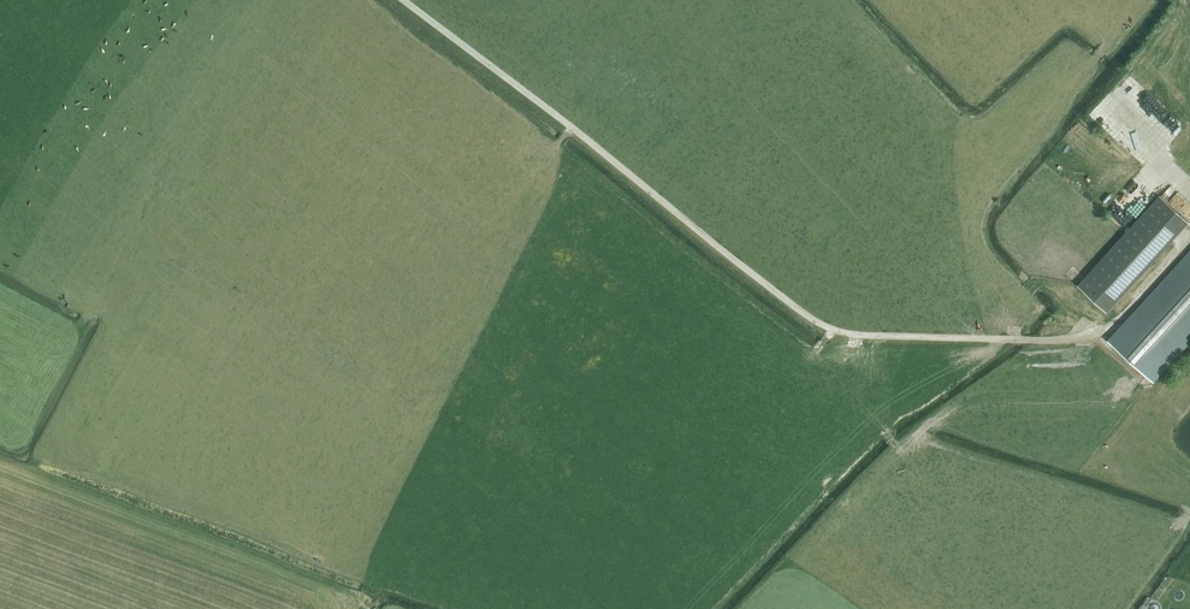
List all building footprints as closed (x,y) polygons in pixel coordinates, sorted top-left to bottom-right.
[(1189,222),(1159,195),(1077,284),(1108,312),(1189,222)] [(1108,341),(1147,376),(1154,382),(1173,361),(1189,341),(1189,252),(1108,341)]
